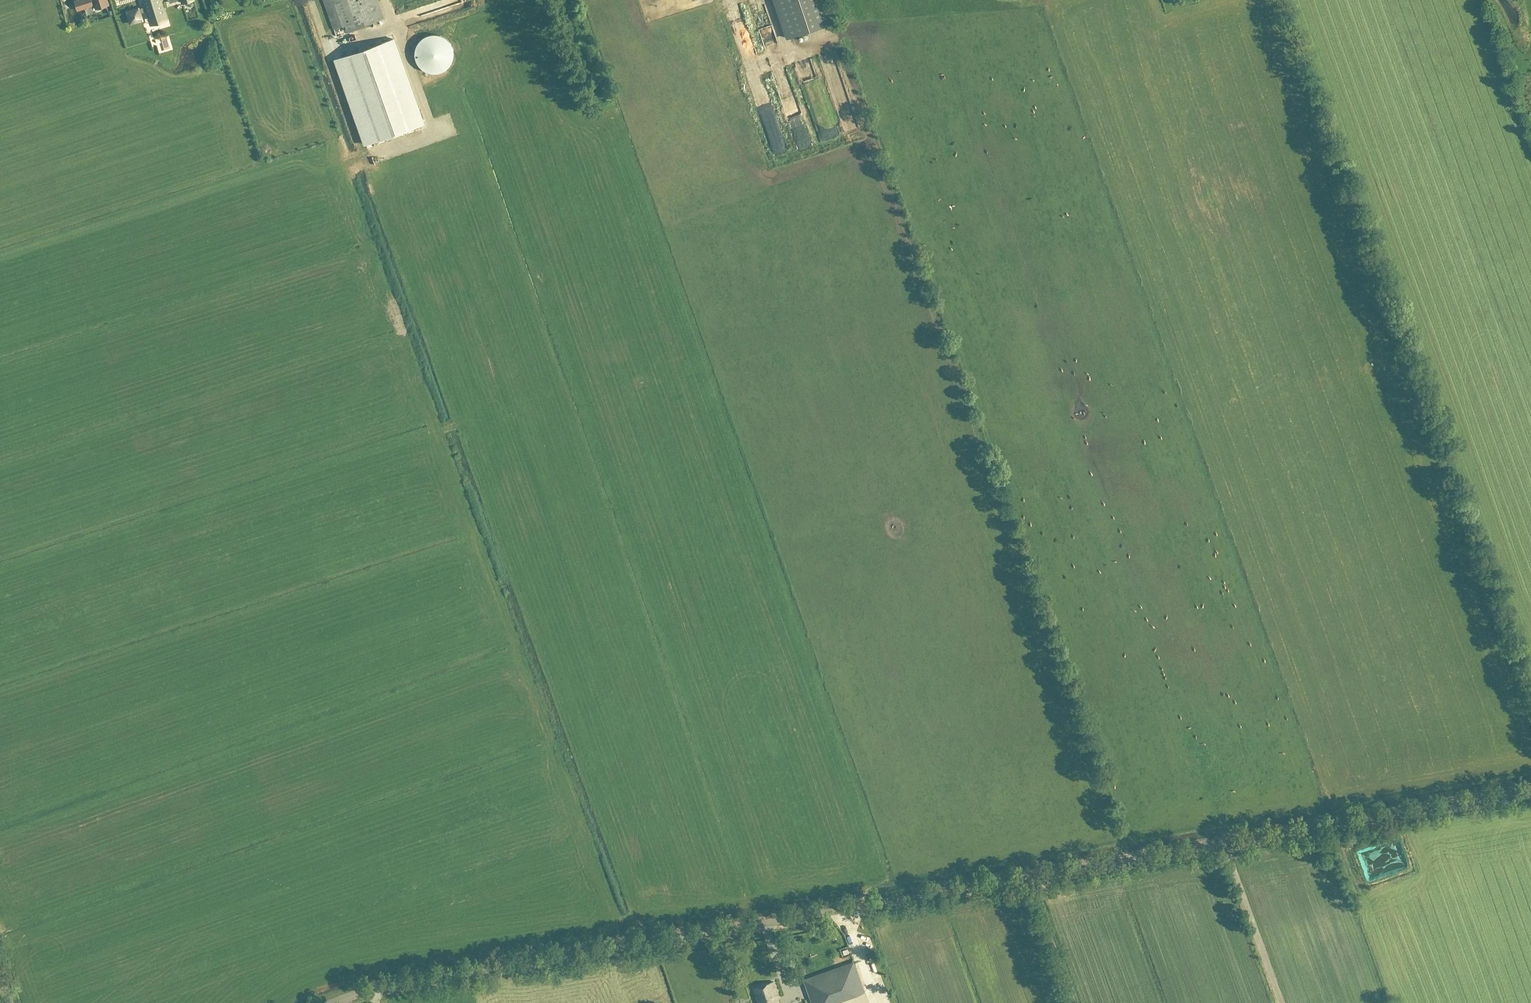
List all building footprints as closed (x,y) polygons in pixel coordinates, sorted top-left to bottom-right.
[(83,9),(93,6),(93,5),(95,9),(108,5),(107,0),(80,0),(83,9)] [(126,12),(130,24),(142,20),(140,13),(146,11),(148,18),(164,14),(160,0),(142,0),(145,7),(138,9),(138,8),(126,12)] [(335,37),(383,20),(376,0),(322,0),(335,37)] [(476,7),(473,0),(450,0),(442,3),(447,17),(476,7)] [(819,0),(774,0),(787,38),(828,25),(819,0)] [(392,40),(335,60),(365,145),(422,125),(392,40)] [(385,141),(379,144),(382,152),(389,149),(385,141)] [(378,154),(379,161),(391,159),(390,152),(378,154)] [(1377,866),(1378,875),(1387,874),(1386,864),(1377,866)] [(852,964),(805,981),(812,1002),(831,1002),(862,992),(852,964)] [(753,989),(758,1002),(779,1002),(777,998),(779,998),(773,982),(753,989)]
